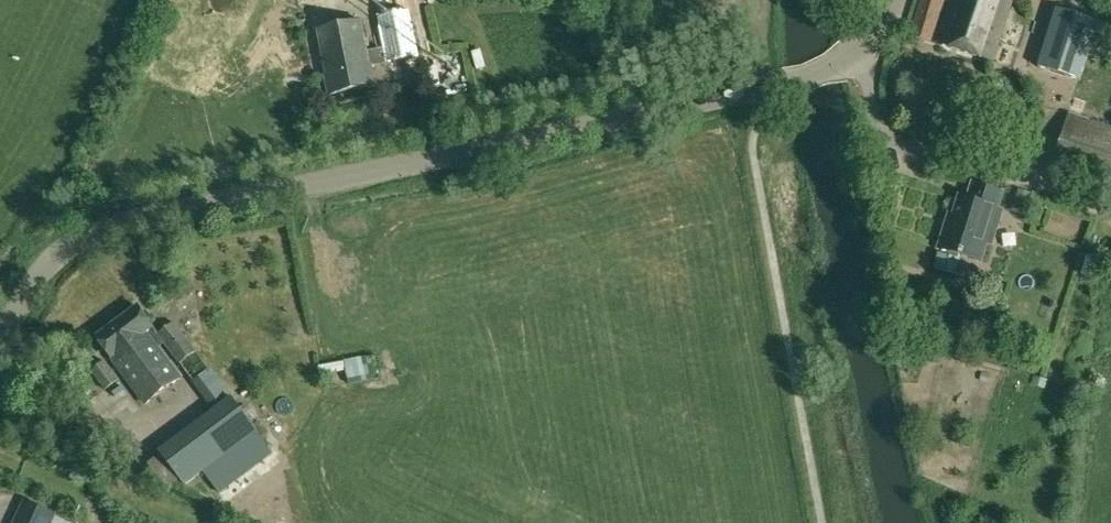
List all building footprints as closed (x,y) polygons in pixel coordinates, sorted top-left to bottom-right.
[(911,34),(992,62),(1013,0),(923,0),(911,34)] [(1057,6),(1038,66),(1080,82),(1089,55),(1110,62),(1110,24),(1057,6)] [(367,51),(361,21),(318,30),(328,75),(325,76),(329,94),(376,84),(372,66),(419,56),(409,10),(380,16),(386,47),(367,51)] [(1051,170),(1110,189),(1110,126),(1070,113),(1051,170)] [(990,244),(998,219),(990,217),(993,207),(997,208),(1002,191),(974,182),(969,198),(961,196),(951,228),(946,227),(940,247),(977,258),(982,241),(990,244)] [(1028,201),(1017,198),(1014,208),(1025,212),(1028,201)] [(139,306),(97,337),(111,356),(119,367),(146,403),(179,378),(158,349),(164,344),(180,365),(181,365),(196,385),(211,373),(173,322),(159,333),(139,306)] [(917,331),(928,335),(932,322),(922,319),(917,331)] [(371,356),(345,360),(349,385),(376,380),(371,356)] [(105,391),(120,380),(113,371),(105,361),(90,372),(105,391)] [(196,385),(214,409),(230,396),(231,396),(214,371),(211,373),(196,385)] [(231,396),(230,396),(214,409),(158,451),(185,486),(204,472),(219,495),(273,454),(231,396)] [(56,514),(24,500),(13,522),(52,522),(56,514)]
